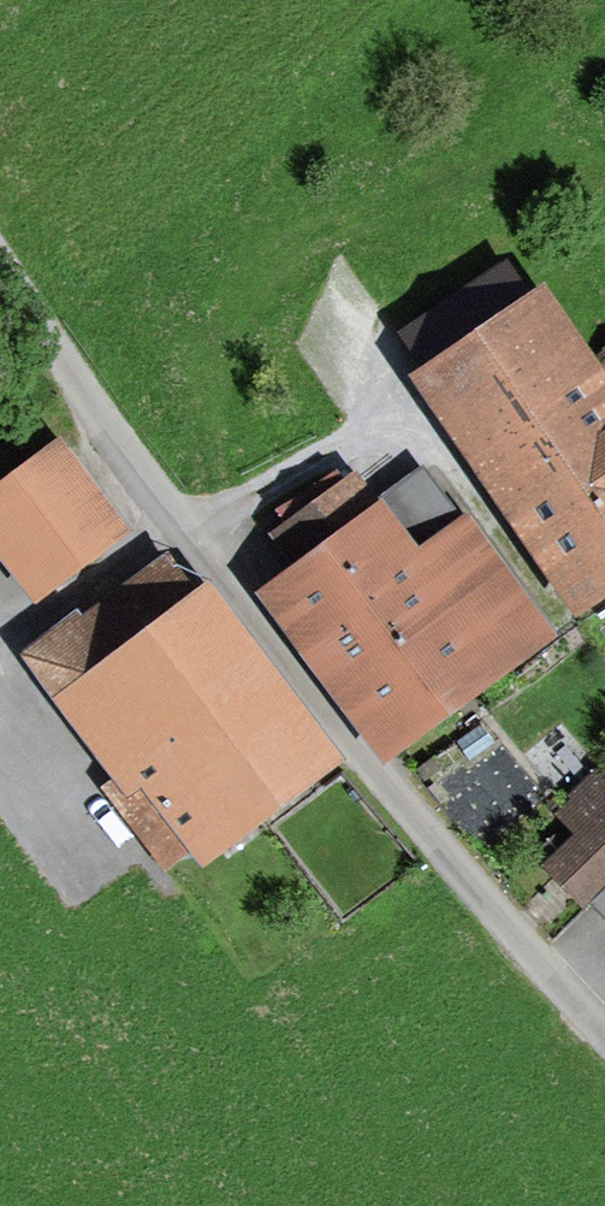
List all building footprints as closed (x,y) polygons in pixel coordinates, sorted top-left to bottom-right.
[(543,276),(408,368),(576,612),(604,592),(604,366),(596,353),(543,276)] [(596,353),(604,366),(604,347),(596,353)] [(130,528),(59,434),(0,478),(0,555),(35,600),(130,528)] [(276,510),(283,520),(271,529),(295,560),(255,590),(386,763),(557,634),(427,461),(379,497),(356,466),(343,475),(335,465),(276,510)] [(190,587),(162,549),(22,653),(112,774),(98,784),(162,871),(190,850),(201,865),(345,758),(208,574),(190,587)] [(589,898),(604,883),(604,773),(598,765),(552,809),(572,830),(537,863),(580,907),(589,898)] [(589,898),(604,914),(604,883),(589,898)]
